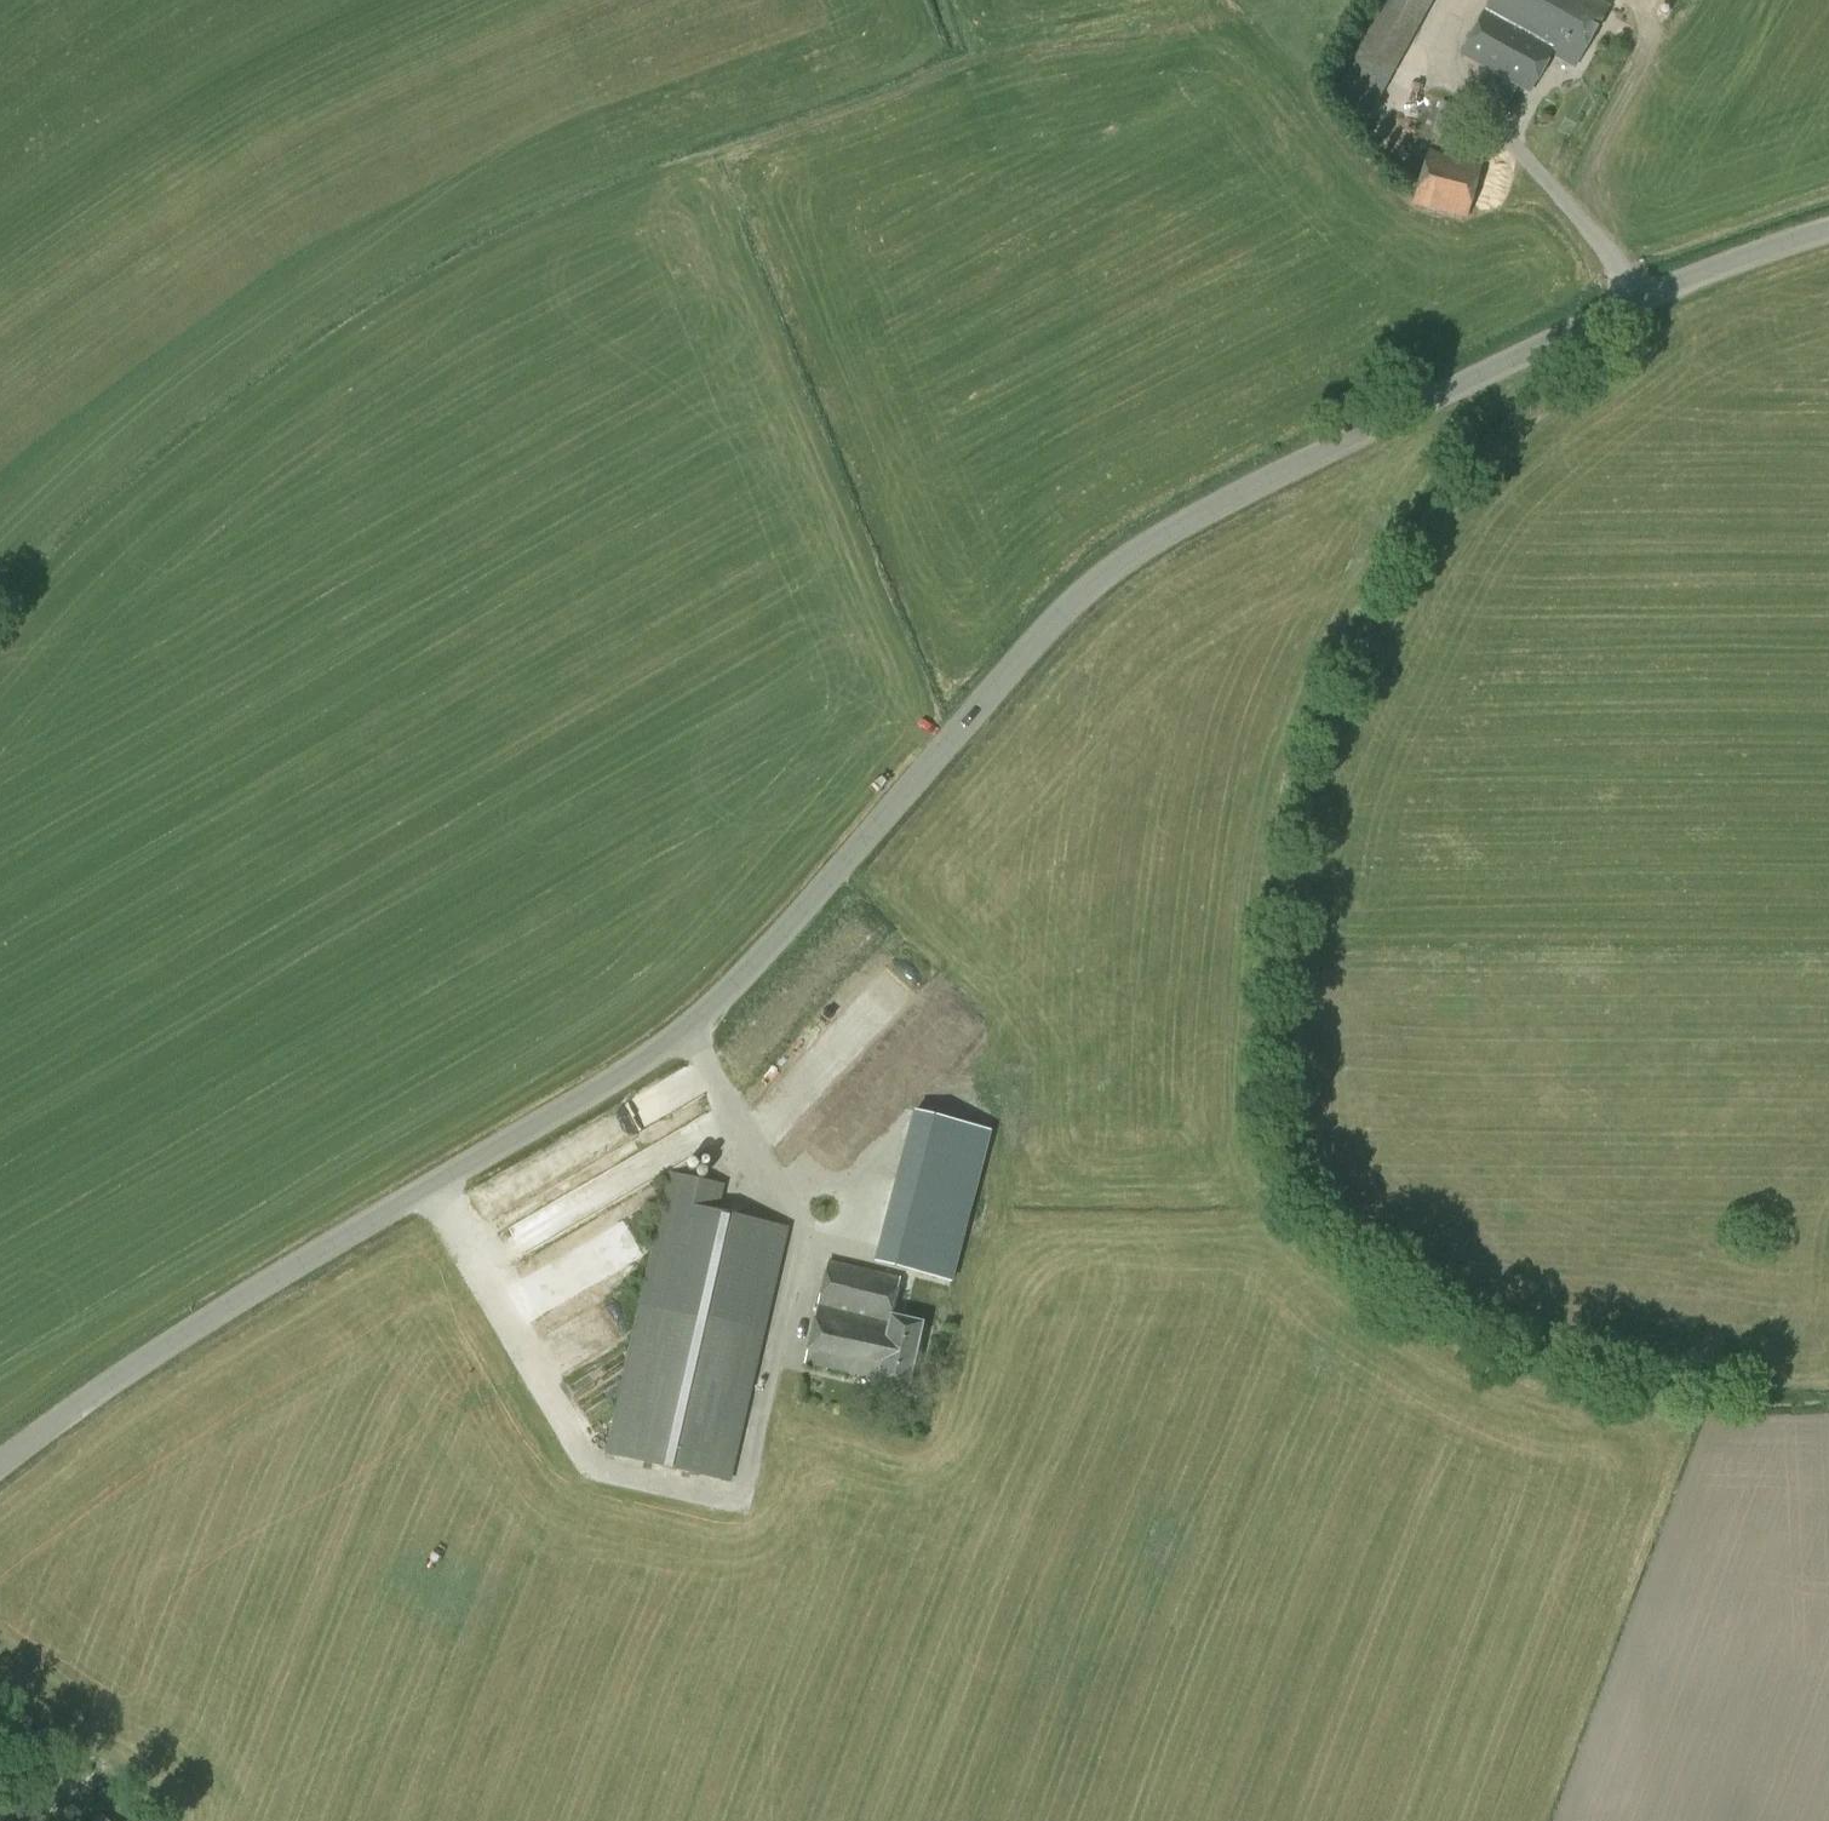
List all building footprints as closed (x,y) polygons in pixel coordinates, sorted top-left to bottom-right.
[(1391,80),(1434,0),(1386,0),(1354,59),(1334,94),(1370,115),(1391,80)] [(1608,7),(1596,0),(1491,0),(1484,11),(1460,53),(1529,91),(1550,54),(1574,67),(1608,7)] [(1455,140),(1464,108),(1425,97),(1416,129),(1455,140)] [(1466,219),(1481,164),(1427,150),(1413,205),(1466,219)] [(952,1284),(992,1130),(914,1110),(874,1264),(952,1284)] [(725,1481),(787,1227),(719,1211),(725,1186),(673,1173),(606,1453),(725,1481)] [(621,1265),(648,1249),(631,1220),(596,1240),(605,1256),(613,1251),(621,1265)] [(891,1314),(900,1276),(828,1259),(804,1362),(877,1379),(876,1383),(906,1390),(922,1321),(891,1314)] [(101,1813),(93,1820),(110,1820),(101,1813)]
